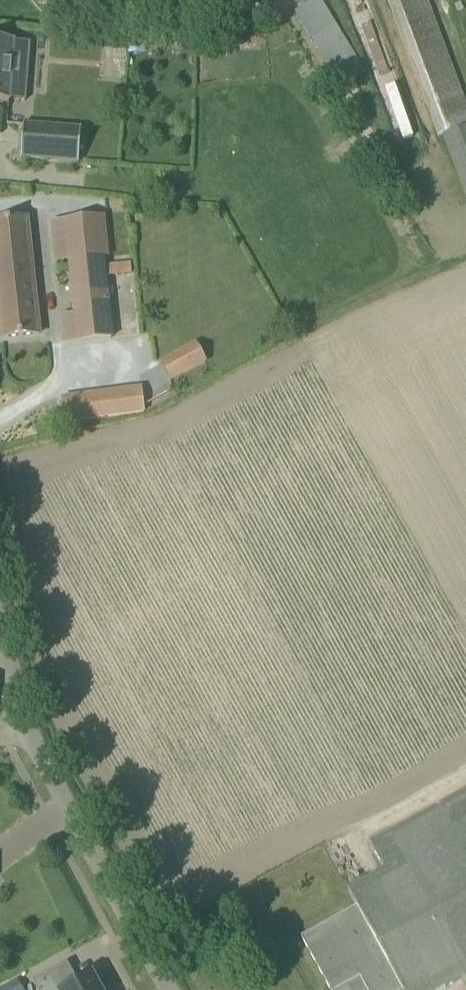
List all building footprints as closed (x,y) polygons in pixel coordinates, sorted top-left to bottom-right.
[(365,71),(322,0),(314,0),(294,12),(339,87),(365,71)] [(428,0),(388,0),(439,136),(443,135),(465,197),(465,101),(428,0)] [(14,41),(14,40),(0,39),(0,100),(10,101),(12,76),(27,77),(30,43),(14,41)] [(21,158),(79,162),(82,128),(24,124),(21,158)] [(65,219),(70,261),(76,313),(79,342),(112,338),(105,277),(104,265),(103,257),(99,216),(65,219)] [(33,272),(27,218),(0,221),(0,276),(33,272)] [(0,276),(0,316),(2,338),(40,334),(33,272),(0,276)] [(171,382),(207,362),(196,340),(159,361),(171,382)] [(145,410),(142,388),(62,398),(65,420),(145,410)] [(464,977),(465,981),(465,790),(370,842),(386,870),(349,891),(357,906),(302,937),(331,989),(441,989),(464,977)] [(37,989),(101,989),(92,974),(78,982),(75,984),(64,964),(32,981),(37,989)]
